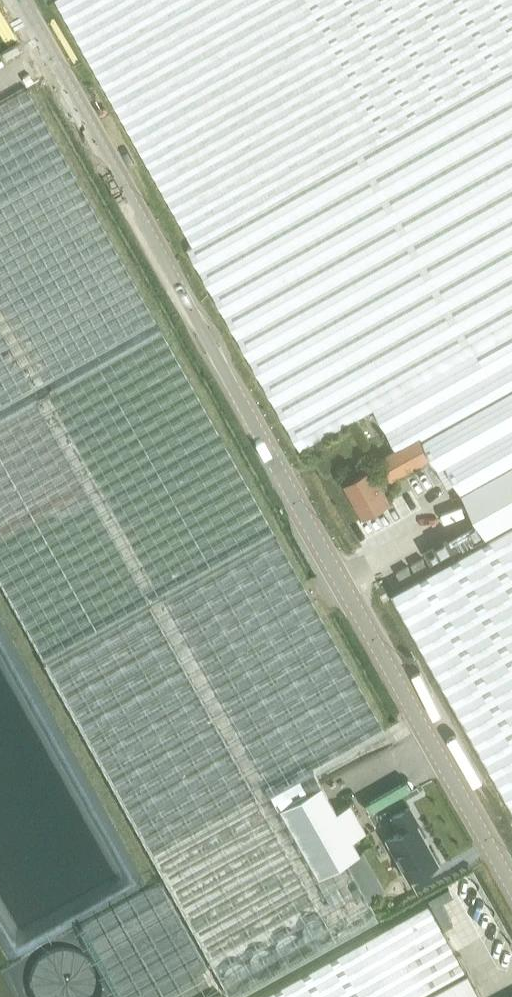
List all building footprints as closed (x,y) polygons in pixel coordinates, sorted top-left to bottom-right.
[(192,240),(185,244),(300,448),(374,408),(397,448),(419,435),(432,457),(438,467),(445,463),(489,538),(393,591),(511,804),(511,0),(57,0),(192,240)] [(161,329),(26,87),(0,102),(0,414),(161,329)] [(0,414),(0,583),(43,660),(229,996),(232,996),(376,917),(344,860),(357,852),(350,839),(364,831),(348,803),(334,811),(311,769),(383,729),(161,329),(0,414)] [(397,448),(380,457),(383,463),(393,480),(432,457),(419,435),(397,448)] [(372,467),(345,483),(364,516),(391,500),(384,488),(394,482),(393,480),(383,463),(373,469),(372,467)] [(476,518),(425,547),(433,560),(483,531),(476,518)] [(422,557),(411,563),(416,572),(427,565),(422,557)] [(408,565),(396,571),(401,580),(413,573),(408,565)] [(407,878),(435,863),(413,823),(415,822),(407,806),(390,816),(398,830),(385,838),(407,878)] [(427,902),(256,996),(480,996),(427,902)] [(92,958),(88,954),(82,951),(77,948),(71,947),(64,947),(58,948),(52,950),(47,953),(42,956),(38,961),(34,966),(32,972),(30,978),(30,984),(30,990),(32,996),(101,996),(102,993),(103,986),(103,980),(102,974),(100,968),(96,963),(92,958)]
